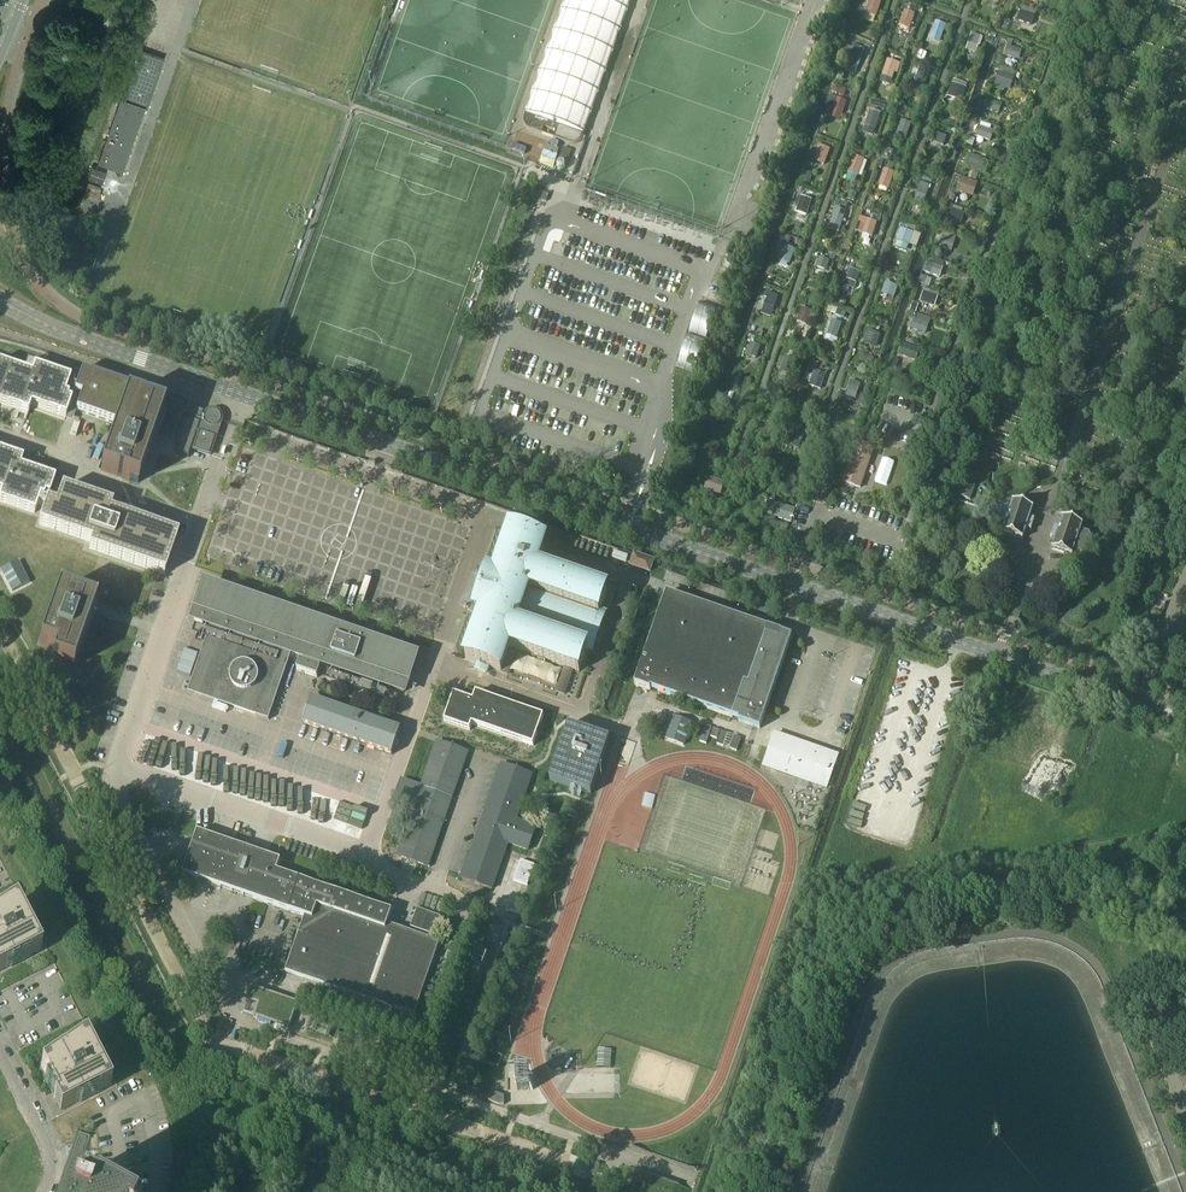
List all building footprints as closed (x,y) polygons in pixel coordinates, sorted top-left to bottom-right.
[(524,119),(524,121),(524,123),(525,125),(527,127),(528,128),(530,130),(567,143),(569,143),(571,143),(573,143),(575,142),(577,142),(579,141),(580,139),(582,138),(583,136),(607,67),(609,61),(630,0),(565,0),(525,113),(524,115),(524,117),(524,119)] [(881,0),(870,0),(865,14),(866,14),(864,20),(872,23),(874,16),(876,17),(881,0)] [(909,30),(915,13),(904,10),(898,27),(909,30)] [(1034,18),(1021,13),(1018,21),(1032,26),(1034,18)] [(939,43),(945,24),(935,21),(929,40),(939,43)] [(976,53),(982,35),(971,32),(965,49),(976,53)] [(1008,44),(1004,56),(1018,60),(1021,51),(1010,47),(1011,45),(1008,44)] [(859,66),(864,51),(854,48),(849,63),(859,66)] [(139,105),(145,107),(147,108),(164,59),(140,50),(119,112),(116,111),(102,152),(101,152),(98,162),(123,171),(126,161),(124,160),(139,119),(134,118),(139,105)] [(898,74),(901,64),(898,63),(887,59),(881,76),(892,80),(895,73),(898,74)] [(923,90),(928,74),(918,71),(913,87),(923,90)] [(1011,87),(1014,77),(999,72),(995,82),(1011,87)] [(961,97),(964,87),(954,84),(951,94),(961,97)] [(841,116),(846,101),(836,97),(831,112),(841,116)] [(999,114),(1002,105),(999,104),(990,101),(988,100),(986,110),(999,114)] [(875,129),(881,112),(870,109),(865,126),(875,129)] [(906,139),(911,123),(901,120),(896,136),(906,139)] [(990,141),(993,132),(980,127),(977,136),(990,141)] [(943,146),(946,136),(938,133),(935,143),(943,146)] [(825,165),(831,149),(820,145),(814,161),(825,165)] [(567,164),(571,150),(563,147),(558,161),(562,163),(567,164)] [(982,169),(987,155),(971,150),(967,164),(982,169)] [(858,177),(865,159),(853,155),(846,173),(858,177)] [(91,173),(89,177),(103,182),(104,178),(107,171),(93,166),(91,173)] [(889,190),(894,172),(884,169),(883,171),(876,168),(875,172),(882,175),(878,186),(889,190)] [(974,197),(978,183),(961,177),(957,191),(974,197)] [(925,202),(930,185),(919,182),(914,199),(925,202)] [(680,232),(683,224),(587,190),(584,199),(616,210),(680,232)] [(546,201),(549,194),(543,192),(540,200),(541,200),(546,202),(546,201)] [(807,216),(812,200),(800,196),(796,212),(807,216)] [(841,227),(846,211),(836,208),(830,223),(841,227)] [(965,213),(952,209),(948,219),(961,224),(965,213)] [(873,237),(877,223),(867,219),(863,233),(873,237)] [(910,245),(914,232),(901,228),(897,240),(910,245)] [(944,232),(939,245),(953,250),(958,237),(944,232)] [(787,271),(794,249),(785,246),(778,268),(787,271)] [(826,270),(830,261),(819,258),(815,267),(826,270)] [(939,277),(943,266),(933,263),(930,273),(939,277)] [(857,282),(861,273),(850,269),(846,278),(857,282)] [(922,274),(919,283),(930,287),(933,277),(922,274)] [(894,298),(898,286),(886,282),(882,294),(894,298)] [(934,307),(939,293),(925,288),(920,302),(934,307)] [(773,312),(779,295),(769,292),(763,309),(773,312)] [(807,324),(811,311),(802,308),(797,321),(807,324)] [(925,334),(929,323),(914,318),(910,329),(925,334)] [(832,319),(827,334),(837,338),(842,322),(832,319)] [(876,345),(880,334),(869,331),(865,342),(876,345)] [(756,358),(761,346),(751,343),(746,355),(756,358)] [(915,362),(919,350),(902,344),(898,356),(915,362)] [(795,359),(785,356),(780,371),(790,375),(795,359)] [(28,414),(30,406),(65,418),(71,401),(67,399),(68,396),(65,395),(70,379),(34,366),(33,366),(31,374),(0,363),(0,404),(28,414)] [(826,370),(816,367),(810,383),(821,387),(826,370)] [(81,370),(74,392),(81,394),(75,410),(116,424),(100,470),(137,483),(163,409),(148,404),(151,394),(81,370)] [(851,380),(845,396),(855,400),(862,384),(851,380)] [(861,394),(860,403),(869,404),(870,395),(861,394)] [(737,415),(740,405),(730,402),(727,411),(737,415)] [(207,412),(193,408),(177,454),(188,457),(192,449),(210,455),(216,436),(213,435),(215,427),(216,427),(217,426),(219,425),(220,424),(221,423),(221,421),(222,420),(222,419),(222,418),(221,416),(221,415),(221,414),(220,413),(219,413),(218,412),(217,411),(216,411),(215,410),(213,410),(212,410),(210,410),(209,411),(208,412),(207,412)] [(775,417),(765,413),(762,424),(772,427),(775,417)] [(796,425),(792,435),(793,435),(803,439),(807,429),(796,425)] [(799,449),(803,439),(793,435),(789,445),(799,449)] [(861,489),(875,448),(855,441),(841,482),(861,489)] [(178,536),(177,535),(110,512),(112,506),(62,488),(61,489),(52,486),(54,480),(54,479),(20,467),(23,460),(0,452),(0,493),(0,494),(0,502),(34,513),(37,505),(44,507),(38,524),(39,524),(91,542),(89,548),(89,549),(164,575),(164,574),(178,536)] [(710,476),(706,486),(722,492),(726,482),(710,476)] [(930,494),(933,486),(921,482),(918,490),(930,494)] [(1013,501),(1014,501),(1012,500),(1011,502),(1012,502),(1011,506),(1004,504),(1000,506),(997,513),(995,520),(998,524),(1004,527),(1003,531),(1002,530),(1001,532),(1003,533),(1004,532),(1021,538),(1020,539),(1022,539),(1023,537),(1022,537),(1025,528),(1030,530),(1034,519),(1028,517),(1031,509),(1032,509),(1033,507),(1031,506),(1030,507),(1013,501)] [(792,523),(796,510),(764,501),(760,513),(776,518),(792,523)] [(1062,517),(1061,518),(1062,518),(1059,527),(1053,525),(1050,536),(1055,538),(1059,527),(1056,538),(1053,547),(1052,547),(1051,549),(1053,549),(1053,548),(1070,554),(1070,555),(1072,555),(1072,554),(1072,553),(1073,549),(1079,551),(1084,550),(1087,542),(1094,545),(1098,535),(1080,529),(1082,525),(1083,524),(1081,523),(1081,524),(1063,518),(1063,517),(1062,517)] [(537,568),(546,543),(533,539),(536,532),(525,529),(523,535),(510,531),(494,577),(488,574),(475,612),(481,614),(466,660),(478,664),(476,671),(486,674),(489,668),(501,672),(510,648),(579,672),(587,651),(592,652),(605,615),(604,615),(606,610),(608,611),(617,587),(568,570),(566,577),(537,568)] [(656,558),(635,550),(634,553),(630,563),(651,571),(654,564),(656,558)] [(416,657),(206,585),(194,620),(211,625),(188,692),(215,696),(214,699),(255,714),(256,710),(268,720),(291,653),(305,658),(303,662),(300,661),(297,670),(318,677),(321,668),(310,664),(311,660),(404,692),(416,657)] [(96,602),(58,589),(39,643),(55,649),(52,659),(73,666),(96,602)] [(768,629),(667,593),(635,685),(650,690),(651,689),(739,720),(739,721),(760,729),(792,637),(781,633),(778,639),(766,635),(768,629)] [(454,694),(444,722),(470,731),(472,724),(533,746),(544,716),(476,693),(475,694),(469,691),(466,698),(454,694)] [(401,729),(312,698),(303,724),(392,755),(401,729)] [(552,776),(551,780),(574,788),(577,789),(591,793),(592,794),(596,783),(610,738),(589,731),(583,730),(576,727),(572,726),(571,725),(569,725),(568,726),(552,776)] [(707,726),(702,742),(708,744),(710,736),(713,728),(712,728),(707,726)] [(713,728),(711,736),(717,739),(720,731),(713,728)] [(722,731),(717,744),(724,746),(729,734),(722,731)] [(763,767),(826,789),(838,756),(775,734),(763,767)] [(735,736),(730,749),(737,751),(742,738),(735,736)] [(413,810),(397,856),(428,867),(468,752),(437,742),(421,787),(401,780),(393,803),(413,810)] [(462,879),(492,889),(508,844),(528,851),(536,827),(516,820),(532,775),(501,764),(462,879)] [(281,860),(197,832),(183,874),(305,916),(285,972),(414,1016),(440,942),(388,924),(392,911),(277,871),(281,860)] [(41,951),(31,931),(27,933),(23,924),(26,922),(16,902),(3,910),(5,913),(0,916),(0,972),(41,951)] [(1174,908),(1172,920),(1185,923),(1185,911),(1174,908)] [(40,1067),(53,1091),(56,1098),(53,1099),(60,1112),(92,1095),(111,1086),(100,1066),(97,1068),(92,1059),(96,1057),(85,1037),(73,1045),(75,1048),(54,1062),(52,1059),(40,1067)] [(494,1092),(488,1098),(491,1101),(500,1105),(505,1105),(505,1096),(494,1092)]
